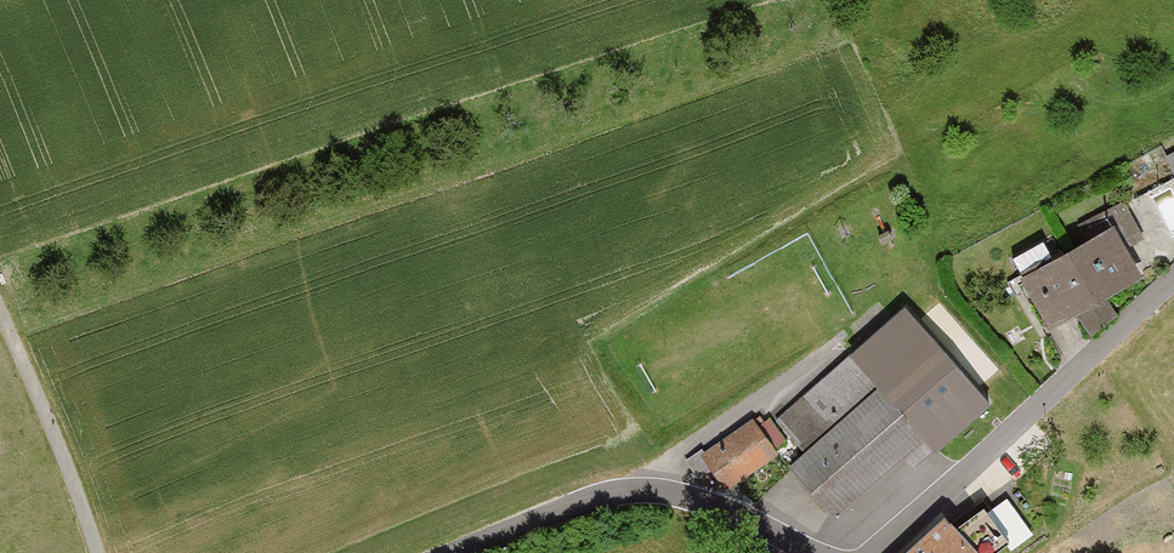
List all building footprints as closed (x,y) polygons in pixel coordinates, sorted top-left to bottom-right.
[(1115,303),(1160,280),(1132,226),(1032,277),(1060,331),(1082,320),(1091,336),(1124,318),(1115,303)] [(1002,407),(912,304),(777,420),(810,459),(798,469),(843,520),(938,439),(950,453),(1002,407)] [(728,498),(788,457),(765,423),(705,464),(728,498)] [(1015,541),(1034,529),(1011,494),(992,506),(1015,541)] [(944,513),(899,552),(981,552),(944,513)]
